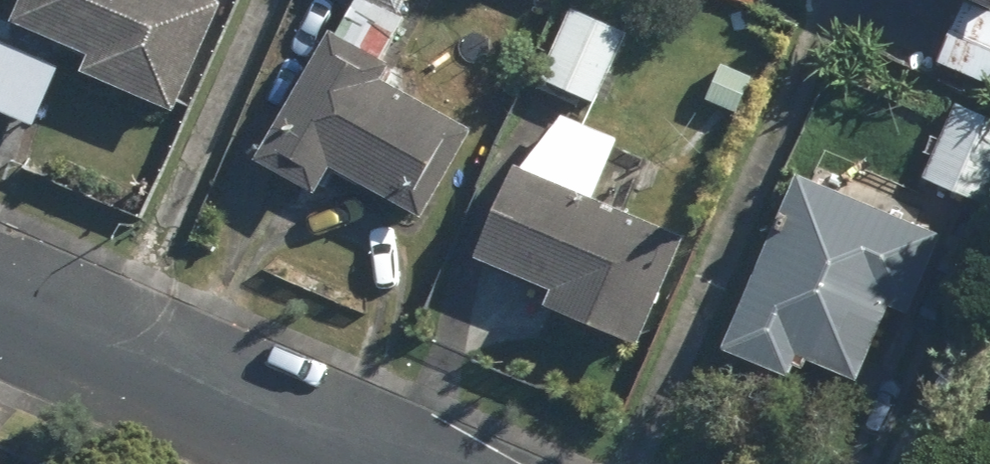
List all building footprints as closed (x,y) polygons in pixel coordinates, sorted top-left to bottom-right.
[(216,0),(29,0),(18,24),(94,58),(87,74),(180,115),(229,5),(216,0)] [(406,17),(413,0),(364,0),(406,17)] [(989,9),(989,0),(968,0),(989,9)] [(969,5),(943,62),(989,83),(989,14),(969,5)] [(634,37),(575,10),(545,78),(603,104),(634,37)] [(394,67),(335,34),(262,164),(323,198),(338,171),(428,221),(479,132),(386,80),(394,67)] [(37,127),(62,70),(0,43),(0,111),(37,127)] [(959,104),(925,180),(989,209),(989,118),(959,104)] [(692,240),(520,169),(481,263),(558,295),(551,310),(647,350),(692,240)] [(948,236),(803,176),(728,353),(794,381),(800,368),(806,370),(810,362),(862,384),(894,309),(914,317),(948,236)]
